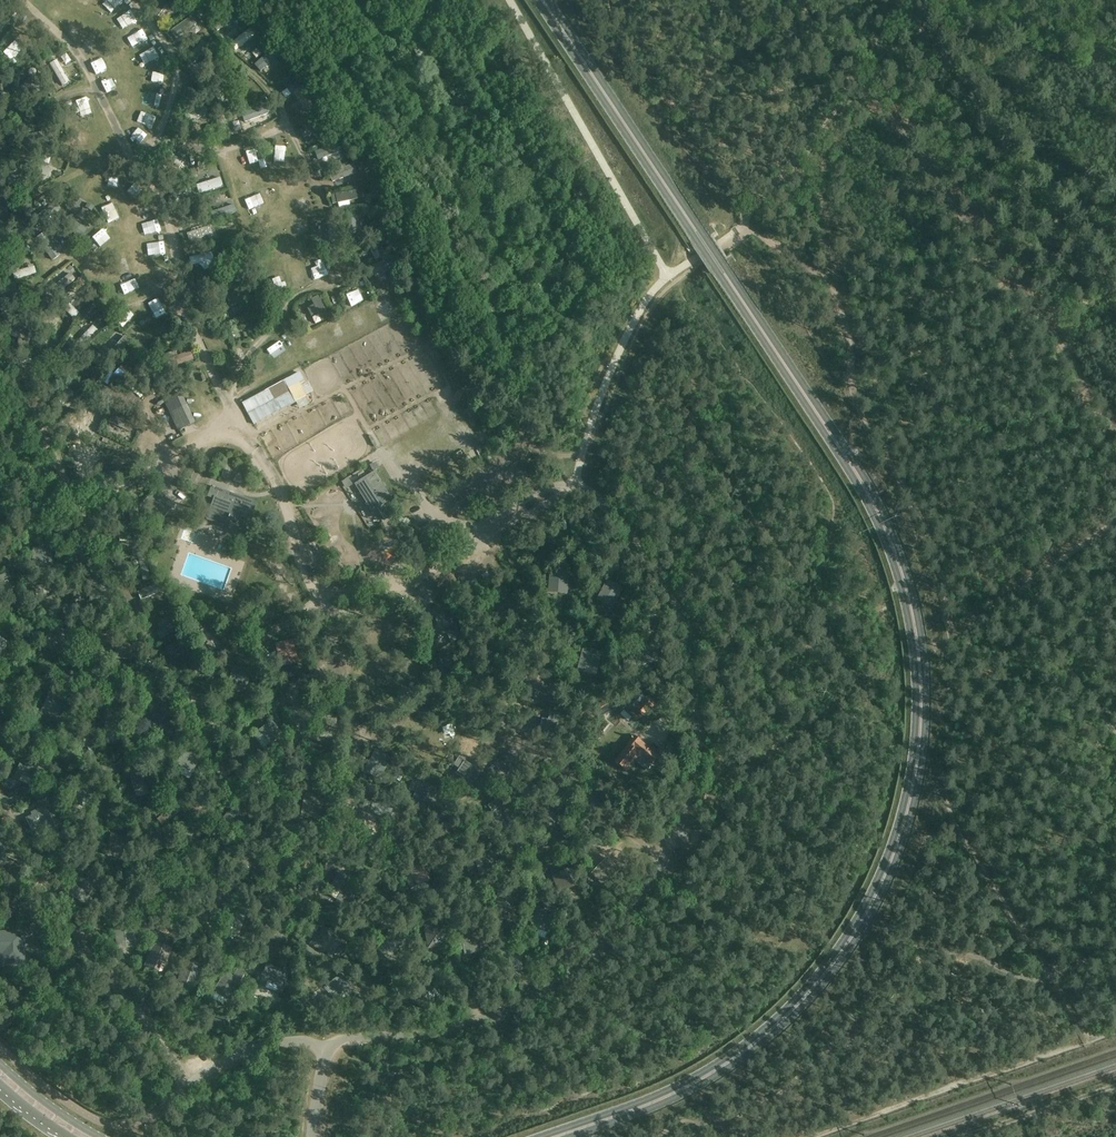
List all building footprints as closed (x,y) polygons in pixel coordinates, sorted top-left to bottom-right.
[(102,1),(109,8),(116,2),(115,0),(103,0),(102,1)] [(122,10),(111,22),(121,31),(132,19),(122,10)] [(136,26),(123,35),(133,49),(146,39),(136,26)] [(237,50),(255,34),(248,26),(230,42),(237,50)] [(96,44),(87,47),(91,58),(100,55),(96,44)] [(251,52),(256,58),(262,54),(257,47),(251,52)] [(142,69),(158,63),(153,50),(137,56),(142,69)] [(254,65),(259,70),(264,64),(268,68),(276,58),(267,50),(254,65)] [(59,59),(51,62),(60,87),(69,84),(59,59)] [(149,108),(155,110),(159,100),(153,98),(149,108)] [(129,120),(142,128),(148,118),(135,110),(129,120)] [(194,110),(187,113),(191,122),(198,120),(194,110)] [(318,137),(312,126),(300,132),(305,143),(318,137)] [(280,152),(272,152),(272,165),(281,165),(280,152)] [(330,174),(331,181),(356,177),(355,170),(330,174)] [(113,174),(108,180),(116,186),(120,180),(113,174)] [(219,175),(203,180),(207,190),(222,185),(219,175)] [(295,192),(302,189),(297,177),(290,180),(295,192)] [(340,192),(341,200),(342,200),(343,208),(350,207),(349,199),(356,198),(355,189),(340,192)] [(309,194),(303,196),(306,209),(312,207),(309,194)] [(230,200),(210,208),(213,218),(234,209),(230,200)] [(108,224),(119,219),(113,202),(101,206),(108,224)] [(187,233),(189,242),(208,236),(209,238),(212,237),(211,234),(213,234),(210,226),(205,227),(204,225),(191,229),(192,231),(187,233)] [(47,236),(52,245),(60,239),(55,231),(47,236)] [(106,233),(97,233),(97,243),(105,244),(106,233)] [(116,257),(121,269),(126,267),(122,255),(116,257)] [(384,265),(372,268),(375,277),(382,274),(385,284),(390,283),(384,265)] [(53,278),(62,289),(69,283),(59,272),(53,278)] [(131,272),(119,277),(125,293),(137,288),(131,272)] [(0,287),(0,306),(2,311),(9,309),(9,310),(16,307),(12,296),(19,294),(15,282),(0,287)] [(313,322),(326,319),(320,295),(312,297),(313,305),(309,306),(313,322)] [(375,322),(378,328),(391,322),(388,316),(375,322)] [(348,318),(339,322),(343,329),(351,324),(348,318)] [(283,380),(242,403),(254,425),(295,403),(283,380)] [(178,431),(195,423),(180,390),(150,403),(155,414),(168,409),(178,431)] [(82,417),(85,423),(99,416),(96,409),(82,417)] [(0,419),(0,427),(2,430),(3,430),(4,432),(17,423),(10,412),(0,419)] [(303,449),(308,457),(323,448),(318,439),(303,449)] [(391,516),(383,504),(392,499),(374,471),(354,484),(372,512),(378,508),(385,520),(391,516)] [(236,523),(239,515),(250,519),(256,502),(211,485),(207,497),(213,499),(206,519),(226,526),(228,520),(236,523)] [(480,509),(486,505),(481,497),(475,500),(480,509)] [(196,544),(198,534),(187,533),(186,542),(196,544)] [(33,565),(39,565),(50,566),(50,561),(51,544),(46,544),(46,547),(40,546),(40,549),(34,549),(33,565)] [(149,579),(144,555),(137,557),(139,570),(134,571),(135,576),(140,575),(142,580),(149,579)] [(551,570),(548,592),(566,593),(567,571),(551,570)] [(613,608),(624,588),(608,579),(597,599),(613,608)] [(156,611),(164,607),(154,587),(146,591),(156,611)] [(332,649),(325,634),(314,639),(320,654),(332,649)] [(292,640),(274,644),(280,667),(298,663),(292,640)] [(596,674),(597,669),(601,653),(584,649),(578,670),(596,674)] [(429,653),(426,662),(435,666),(439,656),(429,653)] [(41,710),(46,713),(57,718),(59,713),(66,698),(51,691),(41,710)] [(640,692),(630,703),(643,715),(653,704),(640,692)] [(594,716),(598,714),(612,707),(615,706),(611,698),(590,708),(594,716)] [(542,740),(552,742),(558,713),(549,711),(547,719),(546,719),(543,732),(544,732),(542,740)] [(334,739),(338,715),(319,712),(315,736),(334,739)] [(252,735),(256,740),(262,749),(281,735),(271,721),(252,735)] [(659,755),(635,735),(628,744),(629,745),(615,761),(627,770),(641,754),(652,763),(659,755)] [(173,770),(178,773),(188,779),(199,759),(184,750),(173,770)] [(376,750),(365,766),(375,773),(373,776),(378,779),(387,765),(382,762),(385,756),(376,750)] [(481,772),(458,757),(453,765),(475,780),(481,772)] [(37,767),(21,760),(14,778),(19,780),(21,775),(32,780),(37,767)] [(135,769),(136,774),(130,775),(134,791),(140,789),(139,784),(144,783),(140,767),(135,769)] [(437,789),(411,781),(408,790),(434,799),(437,789)] [(315,796),(304,794),(300,816),(307,817),(319,819),(323,796),(316,795),(315,796)] [(30,812),(32,815),(26,819),(31,829),(41,824),(45,832),(55,827),(54,824),(62,820),(56,809),(54,810),(51,805),(46,807),(45,805),(30,812)] [(604,887),(615,875),(620,870),(607,858),(594,872),(602,880),(600,883),(604,887)] [(424,863),(419,866),(407,872),(409,877),(407,878),(412,889),(430,879),(425,869),(427,868),(424,863)] [(570,869),(552,877),(559,893),(577,885),(570,869)] [(336,899),(341,902),(354,882),(339,873),(327,892),(336,899)] [(58,888),(64,892),(72,880),(65,876),(58,888)] [(512,900),(520,899),(519,892),(511,893),(512,900)] [(513,910),(509,894),(493,898),(496,914),(513,910)] [(281,943),(289,927),(277,922),(270,937),(281,943)] [(447,944),(443,925),(433,927),(433,922),(424,924),(428,947),(447,944)] [(318,933),(322,928),(317,924),(313,930),(318,933)] [(118,949),(135,946),(133,930),(127,931),(126,927),(114,928),(118,949)] [(311,941),(333,954),(343,938),(325,927),(320,935),(316,933),(311,941)] [(392,932),(379,945),(376,948),(388,960),(404,944),(392,932)] [(2,963),(23,963),(22,933),(0,933),(0,953),(2,953),(2,963)] [(464,954),(480,951),(479,945),(477,934),(473,935),(473,934),(457,938),(459,949),(463,948),(464,954)] [(156,969),(159,961),(165,963),(171,949),(154,942),(146,966),(156,969)] [(194,986),(196,980),(201,965),(191,961),(190,962),(185,960),(183,966),(178,981),(194,986)] [(266,966),(259,986),(281,994),(289,970),(284,968),(283,971),(266,966)] [(227,1000),(240,979),(226,971),(213,991),(227,1000)] [(341,974),(338,976),(324,989),(331,998),(328,1000),(331,1005),(352,987),(341,974)]
